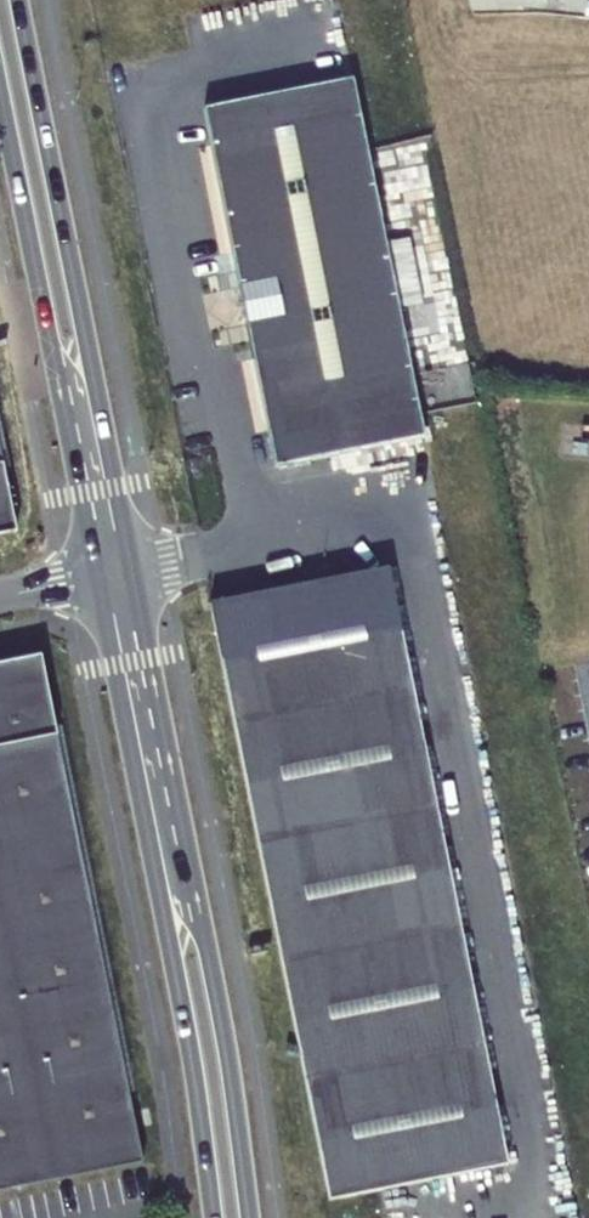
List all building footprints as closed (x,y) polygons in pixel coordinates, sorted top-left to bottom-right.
[(365,78),(215,108),(286,466),(437,436),(411,308),(435,304),(422,238),(398,243),(365,78)] [(13,537),(0,457),(0,540),(13,537)] [(396,576),(217,612),(336,1208),(515,1173),(396,576)] [(42,649),(17,654),(48,678),(42,649)] [(142,1157),(48,678),(17,654),(0,658),(0,1184),(142,1157)]
